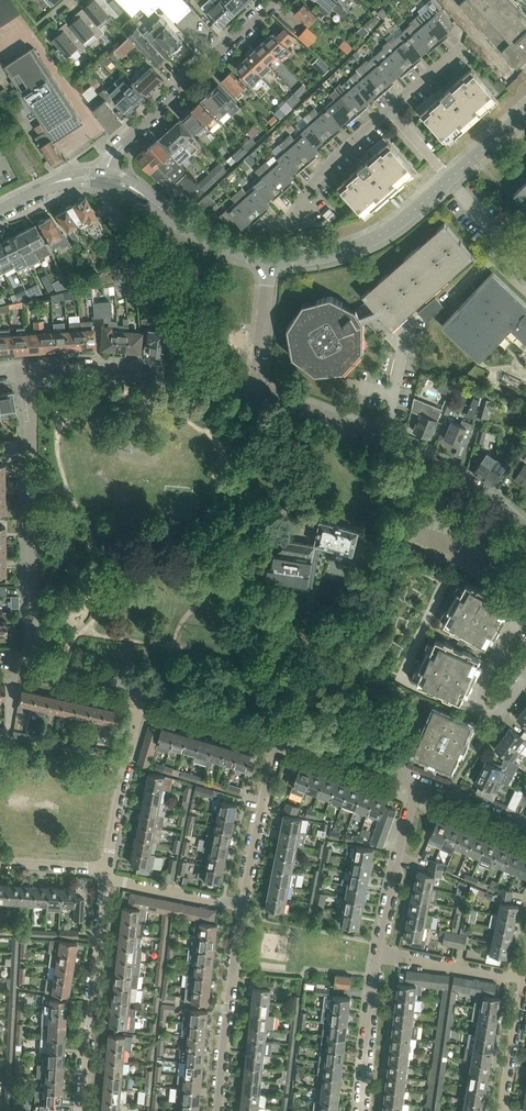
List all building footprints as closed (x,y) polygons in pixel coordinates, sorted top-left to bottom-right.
[(22,13),(13,0),(0,0),(0,27),(22,13)] [(108,3),(106,0),(92,0),(93,1),(84,8),(101,28),(111,20),(113,21),(124,11),(115,0),(112,0),(108,3)] [(185,0),(118,0),(133,16),(142,7),(149,15),(160,5),(175,21),(191,6),(185,0)] [(201,8),(207,15),(208,14),(221,27),(235,13),(223,0),(209,0),(201,8)] [(237,12),(248,2),(246,0),(225,0),(237,12)] [(336,0),(319,0),(322,3),(318,7),(325,15),(333,6),(344,17),(349,12),(336,0)] [(434,0),(430,0),(426,4),(419,10),(420,13),(415,17),(438,45),(448,36),(445,33),(449,29),(446,25),(452,20),(434,0)] [(466,6),(480,22),(478,24),(502,50),(494,57),(518,82),(523,78),(520,75),(525,69),(525,6),(521,1),(518,3),(516,0),(472,0),(466,6)] [(309,25),(318,15),(304,2),(303,3),(301,3),(299,5),(299,7),(294,12),(309,25)] [(361,22),(368,28),(384,12),(377,5),(361,22)] [(105,33),(101,28),(84,8),(77,14),(77,16),(78,18),(70,25),(87,46),(97,38),(99,38),(105,33)] [(183,41),(160,17),(151,25),(150,24),(142,32),(138,27),(128,36),(156,65),(164,57),(165,57),(170,52),(171,52),(175,48),(175,49),(183,41)] [(438,45),(415,17),(409,22),(411,24),(403,31),(422,53),(425,50),(429,53),(438,45)] [(88,47),(87,46),(70,25),(67,23),(60,29),(60,31),(62,33),(53,40),(63,52),(60,54),(65,60),(70,60),(80,52),(82,52),(88,47)] [(309,46),(319,36),(310,29),(307,26),(298,36),(309,46)] [(363,37),(370,31),(365,26),(359,33),(363,37)] [(273,32),(264,41),(277,55),(281,59),(291,50),(288,46),(296,38),(285,28),(277,36),(273,32)] [(422,53),(403,31),(395,38),(394,36),(388,41),(412,68),(421,59),(418,56),(422,53)] [(122,58),(135,46),(128,38),(115,50),(121,56),(122,58)] [(277,55),(264,41),(255,49),(270,65),(274,62),(272,60),(277,55)] [(412,68),(388,41),(383,46),(384,47),(376,54),(395,76),(399,73),(402,77),(412,68)] [(42,123),(53,140),(82,120),(34,47),(4,66),(42,123)] [(255,49),(246,58),(263,76),(272,68),(270,65),(255,49)] [(89,60),(96,54),(92,50),(86,56),(89,60)] [(121,56),(115,50),(110,54),(116,61),(121,56)] [(395,76),(376,54),(368,61),(367,59),(361,64),(385,92),(395,83),(392,79),(395,76)] [(103,66),(111,59),(108,55),(100,62),(103,66)] [(323,75),(330,69),(319,57),(312,63),(323,75)] [(263,76),(246,58),(236,67),(251,83),(253,85),(263,76)] [(385,92),(361,64),(356,69),(357,71),(349,78),(368,100),(372,97),(375,100),(385,92)] [(164,80),(151,66),(139,76),(136,73),(131,77),(135,81),(148,95),(164,80)] [(471,69),(458,80),(438,98),(433,93),(417,108),(449,145),(458,137),(456,136),(489,107),(491,108),(499,101),(471,69)] [(241,89),(247,84),(240,76),(239,78),(232,71),(221,81),(235,96),(236,94),(239,97),(244,93),(241,89)] [(146,97),(133,82),(129,85),(120,76),(115,81),(117,83),(138,105),(146,97)] [(13,87),(6,77),(0,81),(0,82),(7,91),(13,87)] [(368,100),(349,78),(342,85),(340,83),(334,88),(335,89),(358,115),(368,106),(365,103),(368,100)] [(115,81),(107,89),(115,99),(129,113),(138,105),(117,83),(115,81)] [(237,103),(218,84),(210,91),(228,111),(237,103)] [(299,96),(308,88),(303,84),(295,92),(299,96)] [(91,85),(82,93),(88,101),(87,102),(110,131),(123,121),(122,120),(129,113),(115,99),(107,89),(105,87),(102,90),(98,93),(91,85)] [(335,89),(330,94),(334,99),(326,105),(342,123),(345,120),(348,124),(358,115),(335,89)] [(228,111),(210,91),(202,99),(220,119),(220,118),(228,111)] [(302,99),(299,96),(295,92),(287,100),(293,107),(302,99)] [(10,97),(5,101),(9,106),(14,102),(10,97)] [(218,121),(200,100),(191,109),(210,129),(218,121)] [(342,123),(326,105),(318,112),(314,108),(309,112),(331,138),(341,130),(338,126),(342,123)] [(275,113),(280,119),(286,113),(280,107),(275,113)] [(210,129),(191,109),(182,117),(201,137),(210,129)] [(309,112),(296,123),(300,128),(299,129),(302,132),(315,147),(315,146),(319,144),(322,147),(331,138),(309,112)] [(273,125),(279,119),(275,114),(268,120),(273,125)] [(196,138),(179,119),(169,129),(193,153),(198,148),(192,141),(196,138)] [(42,123),(35,128),(39,135),(36,137),(39,142),(41,145),(41,146),(52,163),(63,156),(62,154),(61,153),(53,140),(42,123)] [(254,125),(247,131),(252,136),(259,130),(254,125)] [(193,153),(169,129),(159,138),(173,152),(171,154),(180,164),(193,153)] [(302,132),(294,139),(290,135),(284,139),(307,165),(317,156),(314,153),(318,149),(315,146),(315,147),(302,132)] [(248,150),(257,141),(252,136),(252,137),(250,135),(241,143),(247,151),(248,150)] [(406,179),(408,181),(416,174),(384,137),(367,151),(371,156),(338,185),(366,218),(375,210),(373,208),(406,179)] [(180,164),(171,154),(158,139),(144,151),(143,152),(141,152),(139,154),(139,156),(138,156),(137,155),(136,156),(158,181),(161,178),(168,178),(171,176),(194,201),(204,191),(197,183),(186,170),(180,164)] [(307,165),(284,139),(279,144),(283,149),(275,156),(277,159),(278,158),(290,174),(291,173),(294,170),(298,174),(307,165)] [(235,150),(231,153),(237,160),(247,151),(241,143),(235,150)] [(278,158),(277,159),(270,166),(266,161),(260,166),(283,191),(293,183),(290,179),(294,176),(291,173),(290,174),(278,158)] [(217,180),(227,170),(220,162),(210,172),(217,180)] [(283,191),(260,166),(255,171),(259,175),(251,183),(254,186),(254,185),(266,200),(267,199),(270,197),(274,200),(283,191)] [(231,184),(238,178),(232,171),(225,177),(231,184)] [(210,172),(197,183),(204,191),(217,180),(210,172)] [(514,194),(525,205),(525,181),(514,194)] [(254,185),(254,186),(246,192),(242,188),(237,192),(259,218),(269,209),(266,206),(270,202),(267,199),(266,200),(254,185)] [(259,218),(237,192),(231,197),(235,202),(219,216),(217,215),(217,216),(234,224),(235,223),(233,223),(236,220),(242,226),(246,223),(249,227),(259,218)] [(97,217),(85,197),(83,198),(81,197),(78,199),(78,200),(72,204),(72,205),(66,209),(77,223),(79,227),(97,217)] [(187,197),(179,205),(183,210),(191,202),(187,197)] [(77,223),(66,209),(66,208),(64,209),(64,207),(59,210),(60,211),(55,214),(67,231),(74,241),(78,238),(71,228),(77,223)] [(60,233),(51,217),(45,220),(43,219),(40,221),(39,224),(37,224),(52,249),(59,244),(61,247),(71,242),(64,231),(60,233)] [(392,329),(474,256),(445,223),(362,295),(367,300),(356,309),(331,296),(303,303),(287,328),(292,356),(315,374),(344,371),(364,350),(364,321),(365,321),(376,329),(378,315),(380,315),(392,329)] [(34,225),(23,231),(34,252),(37,258),(50,252),(45,243),(44,244),(43,242),(34,225)] [(23,231),(12,236),(21,253),(23,257),(26,262),(27,264),(37,258),(34,252),(23,231)] [(12,236),(1,242),(12,263),(14,267),(15,270),(27,264),(26,262),(23,257),(21,253),(12,236)] [(1,242),(0,242),(0,267),(3,272),(14,267),(12,263),(1,242)] [(139,270),(128,255),(127,253),(117,260),(118,260),(99,273),(104,283),(104,284),(114,282),(119,281),(137,278),(143,276),(138,270),(139,270)] [(443,325),(480,360),(511,327),(525,341),(525,304),(493,272),(443,325)] [(149,286),(148,280),(145,276),(143,276),(137,278),(138,288),(149,286)] [(58,280),(51,283),(53,286),(55,290),(64,288),(62,284),(60,283),(58,280)] [(104,283),(92,285),(92,295),(93,296),(93,303),(94,316),(104,315),(105,314),(111,314),(110,303),(116,302),(115,293),(115,287),(114,282),(104,284),(104,283)] [(26,288),(14,293),(17,299),(18,301),(22,300),(30,298),(29,296),(27,291),(26,288)] [(103,325),(101,347),(107,348),(109,349),(112,350),(113,348),(114,349),(116,328),(117,324),(117,322),(110,321),(111,314),(105,314),(104,315),(103,325)] [(170,341),(171,334),(169,332),(165,331),(165,330),(156,329),(157,322),(148,321),(148,317),(141,318),(143,335),(142,340),(144,340),(144,342),(149,343),(148,352),(153,353),(153,355),(160,355),(160,353),(161,354),(163,342),(168,343),(170,341)] [(128,329),(128,318),(123,318),(123,325),(117,324),(116,328),(114,349),(115,349),(117,350),(120,350),(121,349),(126,350),(128,329)] [(11,333),(11,331),(10,323),(10,320),(4,320),(5,330),(6,330),(5,334),(0,334),(0,354),(1,355),(5,355),(6,353),(12,353),(11,333)] [(68,329),(66,329),(67,348),(70,348),(75,348),(77,350),(80,349),(81,347),(82,347),(81,328),(80,321),(69,322),(69,329),(68,329)] [(92,321),(80,321),(81,328),(82,347),(83,347),(84,349),(88,349),(89,347),(95,346),(93,327),(92,321)] [(64,322),(53,323),(53,330),(55,349),(56,349),(57,351),(61,351),(62,349),(67,348),(66,329),(65,329),(64,322)] [(26,352),(24,332),(24,327),(16,328),(17,333),(11,333),(12,353),(19,352),(20,354),(24,354),(25,352),(26,352)] [(139,351),(141,331),(128,329),(126,350),(127,350),(129,351),(132,352),(133,350),(139,351)] [(55,349),(53,330),(39,331),(40,351),(48,350),(49,352),(53,352),(54,350),(55,349)] [(40,351),(39,331),(24,332),(26,352),(27,352),(28,353),(32,353),(32,351),(40,351)] [(367,375),(374,377),(377,368),(371,366),(367,375)] [(450,385),(454,374),(442,371),(439,382),(450,385)] [(455,398),(459,389),(458,389),(460,384),(453,382),(447,395),(455,398)] [(13,392),(12,391),(2,393),(1,391),(0,392),(0,413),(1,418),(16,416),(13,392)] [(449,414),(455,398),(447,395),(442,407),(441,410),(442,411),(449,414)] [(493,408),(496,399),(483,395),(478,413),(487,416),(489,407),(493,408)] [(421,414),(414,430),(431,437),(438,419),(442,411),(441,410),(442,407),(433,404),(431,407),(420,402),(416,412),(421,414)] [(468,442),(474,423),(463,419),(460,424),(452,421),(450,425),(445,423),(438,439),(458,448),(461,439),(468,442)] [(483,443),(487,430),(479,428),(475,441),(483,443)] [(17,453),(17,439),(4,440),(5,447),(6,454),(17,453)] [(483,478),(497,458),(496,457),(488,452),(485,456),(474,472),(483,478)] [(502,479),(508,465),(507,464),(507,458),(497,454),(496,457),(497,458),(483,478),(493,485),(494,483),(496,485),(501,478),(502,479)] [(525,464),(516,478),(525,486),(525,464)] [(358,531),(320,520),(316,543),(315,545),(281,539),(279,550),(281,550),(281,554),(275,553),(273,563),(275,564),(274,568),(268,567),(267,577),(308,584),(308,583),(309,584),(313,584),(321,546),(321,545),(353,554),(358,531)] [(503,617),(506,611),(509,605),(501,601),(500,598),(495,595),(494,594),(491,595),(485,592),(484,589),(476,584),(475,586),(467,582),(461,594),(458,592),(448,611),(450,612),(444,624),(452,628),(451,630),(459,634),(462,633),(468,637),(469,640),(476,643),(478,643),(486,647),(492,635),(495,637),(505,618),(503,617)] [(6,634),(5,621),(9,621),(9,611),(0,612),(0,634),(6,634)] [(474,671),(477,664),(480,658),(472,655),(471,652),(464,649),(461,650),(454,647),(453,644),(445,641),(444,643),(436,639),(431,651),(428,650),(419,670),(422,671),(417,683),(425,687),(424,688),(432,692),(435,691),(442,694),(443,698),(444,697),(450,700),(453,699),(461,702),(466,690),(469,691),(477,672),(474,671)] [(366,688),(370,674),(362,672),(359,686),(366,688)] [(32,706),(35,692),(21,689),(18,703),(17,710),(23,711),(25,705),(32,706)] [(46,709),(49,696),(35,692),(32,706),(33,707),(32,712),(44,715),(46,709)] [(59,712),(63,699),(49,696),(46,709),(59,712)] [(73,715),(76,702),(63,699),(59,712),(66,714),(65,721),(72,723),(73,715)] [(87,718),(90,705),(76,702),(73,715),(87,718)] [(101,721),(104,708),(90,705),(87,718),(101,721)] [(465,740),(472,724),(435,707),(414,754),(451,771),(461,748),(465,750),(468,741),(465,740)] [(116,722),(118,711),(104,708),(101,721),(115,725),(116,722)] [(524,708),(517,718),(525,724),(525,709),(524,708)] [(160,735),(162,729),(149,725),(147,731),(160,735)] [(170,747),(175,730),(176,729),(168,726),(167,728),(162,726),(162,729),(160,735),(158,741),(158,743),(170,747)] [(522,737),(510,728),(502,737),(522,752),(525,755),(525,732),(522,737)] [(25,739),(26,733),(13,730),(12,736),(25,739)] [(183,750),(188,734),(188,732),(180,730),(180,732),(175,730),(170,747),(171,747),(169,753),(175,754),(177,749),(183,750)] [(158,741),(160,735),(147,731),(145,738),(158,741)] [(196,754),(200,738),(201,736),(193,734),(193,735),(188,734),(183,750),(196,754)] [(53,744),(54,738),(42,736),(41,742),(53,744)] [(522,752),(502,737),(495,747),(508,757),(504,762),(516,769),(520,765),(515,761),(522,752)] [(65,746),(66,741),(54,738),(53,744),(65,746)] [(158,743),(158,741),(145,738),(143,744),(157,748),(158,743)] [(206,764),(213,742),(213,740),(206,738),(205,739),(200,738),(196,754),(195,760),(206,764)] [(81,749),(82,743),(70,741),(69,747),(81,749)] [(221,762),(226,745),(226,744),(218,741),(218,743),(213,742),(206,764),(212,766),(214,760),(221,762)] [(93,752),(94,746),(82,743),(81,749),(93,752)] [(155,754),(157,748),(143,744),(141,750),(155,754)] [(233,765),(238,749),(239,748),(231,745),(231,747),(226,745),(221,762),(233,765)] [(247,769),(252,753),(251,753),(251,751),(244,749),(243,751),(238,749),(233,765),(247,769)] [(153,761),(155,754),(141,750),(139,757),(153,761)] [(151,767),(153,761),(139,757),(137,763),(151,767)] [(509,785),(516,769),(504,762),(503,761),(500,767),(486,760),(481,771),(502,781),(509,785)] [(163,770),(165,764),(157,762),(155,768),(163,770)] [(176,774),(178,769),(165,764),(163,770),(176,774)] [(306,790),(313,772),(300,767),(297,775),(291,773),(287,783),(293,785),(292,790),(304,795),(306,790)] [(188,778),(190,772),(182,770),(180,776),(188,778)] [(481,771),(475,782),(481,785),(477,791),(494,799),(502,781),(481,771)] [(171,790),(174,778),(165,775),(149,772),(149,773),(148,772),(146,780),(148,781),(147,786),(164,789),(171,790)] [(197,781),(199,775),(190,772),(188,778),(197,781)] [(318,794),(325,776),(313,772),(306,790),(318,794)] [(331,799),(337,781),(325,776),(318,794),(331,799)] [(213,786),(215,779),(208,777),(206,783),(213,786)] [(226,790),(228,785),(224,784),(225,782),(215,779),(213,786),(226,790)] [(343,803),(350,785),(337,781),(331,799),(343,803)] [(240,794),(242,787),(229,783),(228,785),(226,790),(240,794)] [(217,798),(219,791),(197,784),(195,791),(217,798)] [(169,803),(172,790),(171,790),(164,789),(147,786),(145,785),(144,793),(145,794),(144,799),(161,802),(169,803)] [(355,808),(362,790),(350,785),(343,803),(355,808)] [(519,803),(525,790),(519,787),(510,807),(516,810),(519,803)] [(368,812),(374,794),(362,790),(355,808),(368,812)] [(189,807),(191,794),(185,793),(182,806),(189,807)] [(380,817),(382,811),(384,805),(387,799),(374,794),(368,812),(379,817),(380,817)] [(159,815),(161,802),(144,799),(143,798),(141,806),(143,807),(142,812),(159,815)] [(236,809),(237,805),(221,801),(218,813),(235,817),(236,817),(238,809),(236,809)] [(300,806),(287,802),(284,809),(297,814),(300,806)] [(394,816),(396,810),(384,805),(382,811),(394,816)] [(186,820),(189,807),(182,806),(180,819),(186,820)] [(165,816),(159,815),(142,812),(140,811),(139,819),(140,819),(139,825),(163,829),(165,816)] [(392,822),(394,816),(382,811),(380,817),(392,822)] [(234,822),(235,817),(218,813),(215,826),(232,830),(234,830),(235,822),(234,822)] [(301,831),(303,818),(284,814),(282,828),(301,831)] [(392,822),(380,817),(379,817),(377,823),(390,828),(392,822)] [(438,819),(429,842),(441,847),(451,825),(438,819)] [(390,828),(377,823),(375,829),(387,834),(390,828)] [(160,842),(163,829),(139,825),(138,824),(136,832),(138,832),(137,838),(154,841),(160,842)] [(231,835),(232,830),(215,826),(208,825),(206,838),(229,843),(231,843),(233,835),(231,835)] [(456,846),(463,830),(451,825),(441,847),(453,853),(456,847),(456,846)] [(304,846),(307,833),(307,832),(301,831),(282,828),(279,841),(298,845),(304,846)] [(387,834),(375,829),(373,835),(385,840),(387,834)] [(468,852),(475,835),(463,830),(456,846),(456,847),(468,852)] [(348,832),(346,840),(358,842),(359,834),(348,832)] [(383,847),(385,840),(373,835),(370,842),(383,847)] [(480,857),(487,840),(475,835),(468,852),(480,857)] [(152,853),(154,841),(137,838),(135,837),(134,845),(135,845),(134,850),(152,854),(152,853)] [(228,848),(229,843),(206,838),(203,851),(209,853),(209,852),(227,856),(228,856),(230,848),(228,848)] [(480,857),(478,863),(490,868),(493,862),(500,846),(487,840),(480,857)] [(296,858),(298,845),(279,841),(276,854),(296,858)] [(372,862),(374,848),(349,843),(346,856),(349,857),(353,858),(372,862)] [(505,867),(512,851),(500,846),(493,862),(505,867)] [(153,870),(156,854),(152,853),(152,854),(134,850),(133,850),(131,858),(133,858),(132,864),(138,865),(137,871),(148,874),(149,873),(150,873),(151,873),(152,872),(152,871),(153,870)] [(517,872),(524,856),(512,851),(505,867),(517,872)] [(225,861),(227,856),(209,852),(209,853),(206,865),(224,869),(225,869),(227,861),(225,861)] [(293,871),(296,858),(276,854),(274,867),(293,871)] [(524,856),(517,872),(517,873),(525,876),(525,857),(524,856)] [(175,872),(178,858),(171,857),(168,870),(175,872)] [(369,875),(372,862),(353,858),(349,857),(348,862),(352,863),(351,871),(369,875)] [(185,874),(188,860),(181,859),(178,872),(185,874)] [(443,871),(445,863),(430,860),(429,867),(443,869),(442,871),(443,871)] [(223,882),(224,874),(223,874),(224,869),(206,865),(204,879),(221,882),(221,881),(223,882)] [(299,872),(293,871),(274,867),(271,881),(290,884),(296,886),(299,872)] [(433,888),(436,875),(442,877),(443,871),(442,871),(443,869),(429,867),(428,873),(417,871),(414,884),(433,888)] [(367,888),(369,875),(351,871),(349,878),(343,877),(342,883),(348,884),(367,888)] [(484,881),(478,879),(478,878),(473,875),(471,880),(483,885),(484,881)] [(288,898),(290,884),(271,881),(269,894),(288,898)] [(20,903),(21,884),(8,884),(6,904),(13,904),(13,902),(20,903)] [(33,905),(35,885),(21,884),(20,903),(27,903),(27,905),(33,905)] [(367,888),(348,884),(346,897),(364,901),(367,888)] [(436,902),(439,889),(433,888),(414,884),(412,897),(430,901),(436,902)] [(471,884),(469,892),(477,894),(479,888),(471,884)] [(47,904),(48,886),(35,885),(33,905),(40,906),(40,904),(47,904)] [(60,907),(62,887),(48,886),(47,904),(47,909),(60,910),(60,907)] [(75,897),(75,888),(62,887),(60,907),(67,907),(67,905),(74,906),(74,920),(83,920),(84,898),(75,897)] [(479,888),(477,893),(484,896),(487,891),(479,888)] [(512,897),(513,891),(500,888),(499,894),(512,897)] [(150,909),(153,897),(150,896),(131,892),(128,906),(141,908),(148,909),(150,909)] [(327,893),(319,892),(316,906),(321,907),(321,906),(324,906),(327,893)] [(285,911),(288,898),(269,894),(266,908),(285,911)] [(516,918),(519,905),(510,903),(512,897),(499,894),(497,901),(501,902),(498,914),(516,918)] [(156,911),(159,898),(153,897),(150,909),(156,911)] [(362,914),(364,901),(346,897),(343,910),(362,914)] [(428,913),(430,901),(412,897),(409,910),(428,914),(428,913)] [(163,912),(166,899),(159,898),(156,911),(163,912)] [(169,913),(172,901),(166,899),(163,912),(164,912),(169,913)] [(180,915),(182,903),(175,901),(173,914),(180,915)] [(186,917),(189,904),(182,903),(180,915),(186,917)] [(192,918),(195,905),(189,904),(186,917),(192,918)] [(199,919),(201,906),(195,905),(192,918),(199,919)] [(146,922),(148,909),(141,908),(128,906),(124,906),(122,919),(145,922),(146,922)] [(213,923),(216,909),(201,906),(199,919),(202,920),(202,921),(202,922),(213,923)] [(359,927),(362,914),(343,910),(340,924),(359,927)] [(431,928),(434,915),(428,913),(428,914),(409,910),(407,923),(425,926),(425,927),(431,928)] [(492,913),(489,926),(495,927),(513,931),(516,918),(498,914),(492,913)] [(143,935),(145,922),(122,919),(121,932),(143,935)] [(217,937),(218,923),(213,923),(202,922),(202,921),(196,920),(194,934),(217,937)] [(423,939),(425,927),(425,926),(407,923),(404,936),(412,937),(411,945),(424,947),(426,940),(423,939)] [(511,944),(513,931),(495,927),(493,940),(511,944)] [(78,937),(78,932),(78,931),(78,930),(59,929),(59,930),(59,936),(78,937)] [(454,946),(457,932),(452,931),(441,929),(440,934),(444,935),(443,943),(454,946)] [(142,948),(143,935),(121,932),(119,946),(142,948)] [(465,948),(468,934),(461,932),(458,946),(465,948)] [(215,950),(217,937),(194,934),(193,934),(192,947),(215,950)] [(74,956),(76,943),(50,939),(48,951),(51,952),(74,956)] [(508,957),(511,944),(493,940),(490,953),(508,957)] [(142,961),(143,948),(142,948),(119,946),(118,959),(142,961)] [(214,963),(215,950),(192,947),(190,960),(196,961),(214,963)] [(17,964),(18,951),(12,951),(12,954),(10,954),(9,957),(6,957),(5,964),(11,964),(17,964)] [(72,969),(74,956),(51,952),(49,965),(55,966),(72,969)] [(140,975),(142,961),(118,959),(116,972),(140,975)] [(212,976),(214,963),(196,961),(195,974),(212,976)] [(70,982),(72,969),(55,966),(53,978),(53,979),(70,982)] [(422,993),(423,985),(422,985),(415,984),(417,970),(407,969),(405,983),(399,982),(397,996),(416,998),(417,992),(422,993)] [(422,985),(423,971),(417,970),(415,984),(422,985)] [(428,986),(430,972),(423,971),(422,985),(423,985),(428,986)] [(138,988),(140,975),(116,972),(115,985),(138,988)] [(435,987),(437,972),(430,972),(428,986),(435,987)] [(441,988),(443,973),(437,972),(435,987),(441,988)] [(211,989),(212,976),(195,974),(188,973),(187,987),(211,989)] [(449,989),(450,974),(443,973),(441,988),(443,988),(443,989),(449,989)] [(350,987),(352,976),(336,974),(334,985),(350,987)] [(452,989),(452,990),(458,991),(458,990),(459,990),(462,976),(455,974),(452,989)] [(462,976),(459,990),(465,991),(468,977),(462,976)] [(16,991),(17,978),(10,978),(10,977),(5,977),(5,981),(7,981),(7,987),(10,987),(10,991),(16,991)] [(68,995),(70,982),(53,979),(53,978),(47,977),(45,990),(51,991),(51,992),(68,995)] [(468,977),(465,991),(472,992),(474,978),(468,977)] [(474,978),(472,992),(477,993),(478,993),(481,979),(474,978)] [(499,1010),(501,997),(495,996),(497,982),(487,980),(481,979),(478,993),(477,993),(475,1006),(499,1010)] [(271,1002),(272,988),(274,988),(275,982),(261,980),(261,987),(254,986),(253,1000),(271,1002)] [(169,993),(170,985),(164,984),(162,1000),(176,1001),(177,994),(169,993)] [(137,1000),(138,988),(115,985),(113,998),(131,1000),(137,1000)] [(329,995),(330,987),(316,985),(315,993),(329,995)] [(209,1003),(211,989),(187,987),(185,1000),(209,1003)] [(66,1012),(67,999),(50,998),(51,995),(43,994),(42,1011),(66,1012)] [(351,1007),(351,999),(351,997),(333,995),(331,1009),(349,1011),(350,1006),(351,1007)] [(397,996),(396,1009),(415,1011),(420,1012),(421,998),(416,998),(397,996)] [(130,1006),(131,1000),(113,998),(112,1011),(136,1014),(137,1007),(130,1006)] [(269,1015),(269,1014),(271,1002),(253,1000),(251,1013),(269,1015)] [(167,1020),(167,1010),(175,1011),(176,1006),(176,1004),(162,1003),(161,1020),(167,1020)] [(475,1006),(472,1019),(478,1020),(497,1023),(499,1010),(475,1006)] [(207,1024),(208,1010),(185,1008),(184,1021),(190,1022),(189,1022),(207,1024)] [(349,1015),(349,1011),(331,1009),(330,1021),(330,1022),(348,1024),(348,1023),(349,1024),(349,1016),(349,1015)] [(413,1024),(415,1011),(396,1009),(394,1022),(413,1024)] [(65,1025),(66,1012),(42,1011),(42,1024),(48,1024),(65,1025)] [(136,1019),(136,1014),(112,1011),(110,1025),(127,1026),(126,1029),(135,1030),(137,1020),(136,1019)] [(274,1028),(276,1016),(276,1015),(269,1014),(269,1015),(251,1013),(250,1026),(268,1028),(268,1027),(274,1028)] [(495,1036),(497,1023),(478,1020),(476,1033),(495,1036)] [(347,1033),(348,1025),(348,1024),(330,1022),(330,1021),(324,1021),(323,1034),(346,1037),(347,1033)] [(206,1037),(207,1024),(189,1022),(188,1035),(206,1037)] [(417,1038),(419,1025),(419,1024),(413,1024),(394,1022),(392,1035),(416,1038),(417,1038)] [(65,1039),(65,1025),(48,1024),(47,1037),(65,1039)] [(267,1041),(268,1028),(250,1026),(249,1039),(267,1041)] [(470,1032),(468,1045),(492,1049),(495,1036),(476,1033),(470,1032)] [(132,1048),(133,1035),(109,1033),(108,1047),(126,1048),(132,1048)] [(346,1042),(346,1037),(323,1034),(321,1048),(345,1050),(346,1042)] [(205,1050),(206,1037),(188,1035),(187,1048),(187,1049),(205,1050)] [(416,1044),(416,1038),(392,1035),(391,1048),(410,1050),(411,1044),(416,1044)] [(64,1052),(65,1039),(47,1037),(41,1037),(40,1050),(46,1051),(64,1052)] [(265,1054),(267,1041),(249,1039),(247,1052),(265,1054)] [(467,1045),(465,1058),(472,1059),(490,1062),(492,1049),(468,1045),(467,1045)] [(125,1062),(126,1048),(108,1047),(107,1060),(125,1062)] [(203,1063),(205,1050),(187,1049),(187,1048),(181,1047),(180,1060),(186,1061),(186,1062),(203,1063)] [(344,1059),(345,1051),(344,1051),(345,1050),(321,1048),(320,1061),(343,1063),(344,1059)] [(408,1064),(410,1050),(391,1048),(389,1061),(408,1064)] [(63,1065),(64,1052),(46,1051),(46,1064),(63,1065)] [(264,1067),(265,1054),(247,1052),(246,1065),(264,1067)] [(292,1070),(294,1057),(288,1057),(287,1069),(284,1068),(284,1069),(292,1070)] [(488,1075),(490,1062),(472,1059),(470,1072),(488,1075)] [(124,1074),(125,1062),(107,1060),(106,1073),(124,1075),(124,1074)] [(342,1076),(343,1068),(342,1068),(343,1063),(320,1061),(318,1073),(324,1074),(341,1076),(342,1076)] [(407,1077),(408,1064),(389,1061),(388,1074),(407,1077)] [(202,1077),(203,1063),(186,1062),(185,1074),(185,1075),(202,1077)] [(62,1078),(63,1065),(46,1064),(45,1077),(62,1078)] [(262,1080),(264,1067),(246,1065),(245,1078),(262,1080)] [(291,1083),(292,1070),(284,1069),(283,1075),(278,1077),(277,1081),(285,1082),(285,1083),(291,1083)] [(486,1088),(488,1075),(470,1072),(468,1085),(486,1088)] [(128,1088),(129,1075),(124,1074),(124,1075),(106,1073),(104,1086),(123,1088),(128,1088)] [(201,1090),(202,1077),(185,1075),(185,1074),(179,1074),(178,1082),(184,1082),(184,1087),(183,1088),(201,1090)] [(341,1085),(342,1077),(341,1077),(341,1076),(324,1074),(322,1087),(340,1089),(340,1085),(341,1085)] [(405,1090),(407,1077),(388,1074),(386,1088),(405,1090)] [(61,1091),(62,1078),(45,1077),(45,1090),(61,1091)] [(261,1093),(262,1080),(245,1078),(243,1091),(261,1093)] [(484,1101),(486,1088),(468,1085),(465,1098),(484,1101)] [(121,1101),(123,1088),(104,1086),(103,1099),(121,1101)] [(200,1103),(201,1090),(183,1088),(184,1087),(178,1087),(176,1100),(182,1101),(200,1103)] [(339,1102),(340,1094),(339,1094),(340,1089),(322,1087),(321,1100),(321,1101),(338,1103),(338,1102),(339,1102)] [(404,1103),(405,1090),(386,1088),(385,1101),(404,1103)] [(35,1109),(46,1110),(56,1110),(56,1104),(61,1104),(61,1091),(45,1090),(36,1089),(36,1102),(35,1109)] [(312,1089),(312,1099),(320,1099),(319,1089),(312,1089)] [(266,1107),(267,1094),(267,1093),(261,1093),(243,1091),(242,1104),(266,1107)] [(484,1101),(465,1098),(463,1110),(482,1110),(484,1101)] [(121,1101),(103,1099),(102,1110),(120,1110),(121,1101)] [(339,1103),(338,1103),(321,1101),(321,1100),(315,1100),(314,1110),(338,1110),(339,1103)] [(200,1103),(182,1101),(182,1110),(199,1110),(200,1103)] [(404,1103),(385,1101),(383,1110),(403,1110),(404,1103)]
